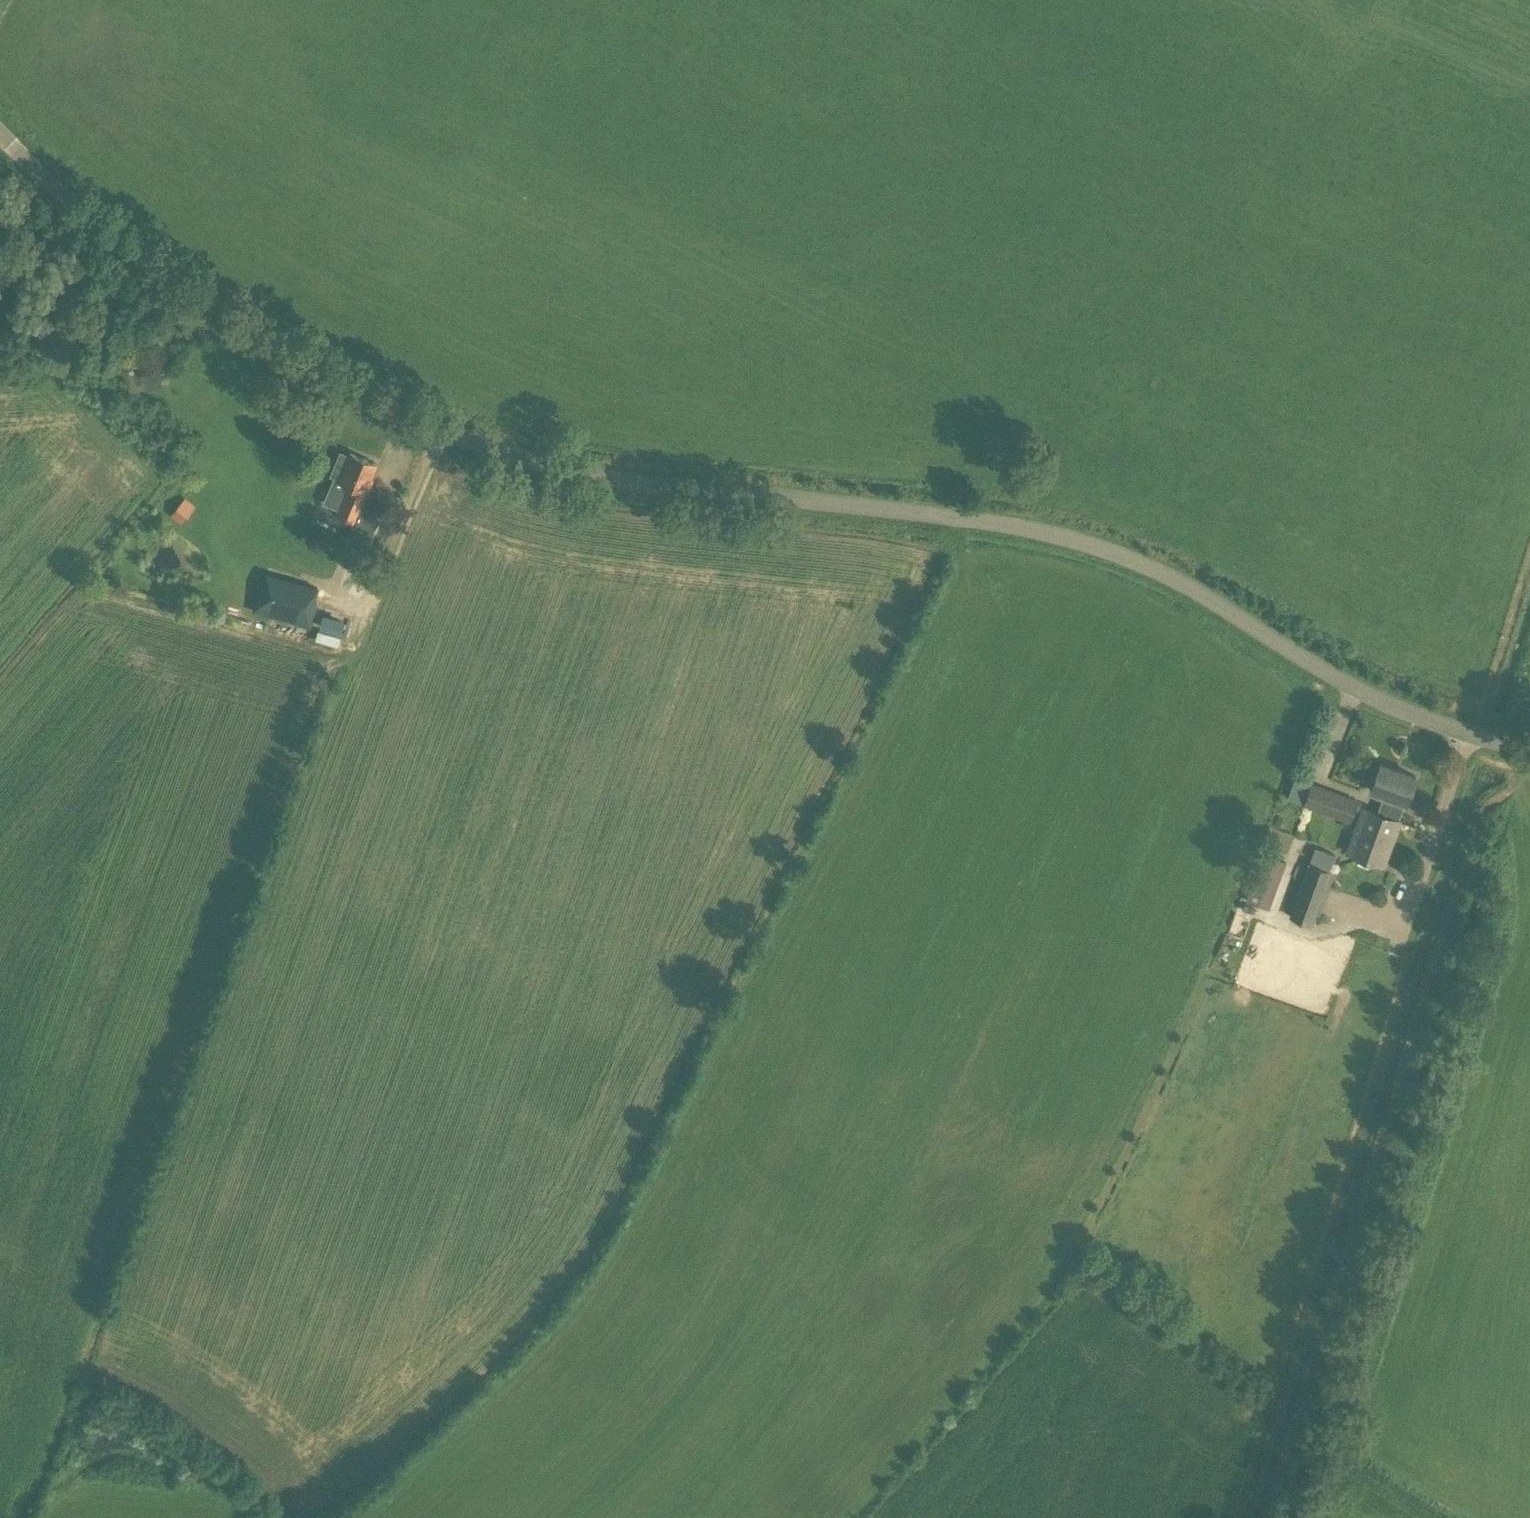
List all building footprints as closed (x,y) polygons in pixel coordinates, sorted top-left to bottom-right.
[(350,455),(340,450),(329,475),(339,479),(338,480),(348,485),(337,513),(372,528),(384,501),(365,493),(371,479),(371,478),(377,465),(351,453),(350,455)] [(168,513),(179,522),(194,504),(182,495),(168,513)] [(266,573),(252,611),(310,628),(318,603),(314,602),(318,588),(266,573)] [(1397,820),(1404,801),(1405,802),(1415,776),(1379,762),(1369,789),(1383,794),(1377,812),(1381,814),(1381,815),(1396,820),(1397,820)] [(1349,820),(1356,800),(1310,784),(1303,803),(1349,820)] [(1381,814),(1377,812),(1363,807),(1346,852),(1382,865),(1398,820),(1397,820),(1396,820),(1381,815),(1381,814)] [(1281,873),(1286,861),(1262,853),(1258,864),(1281,873)] [(1311,925),(1331,871),(1308,862),(1288,916),(1311,925)]
